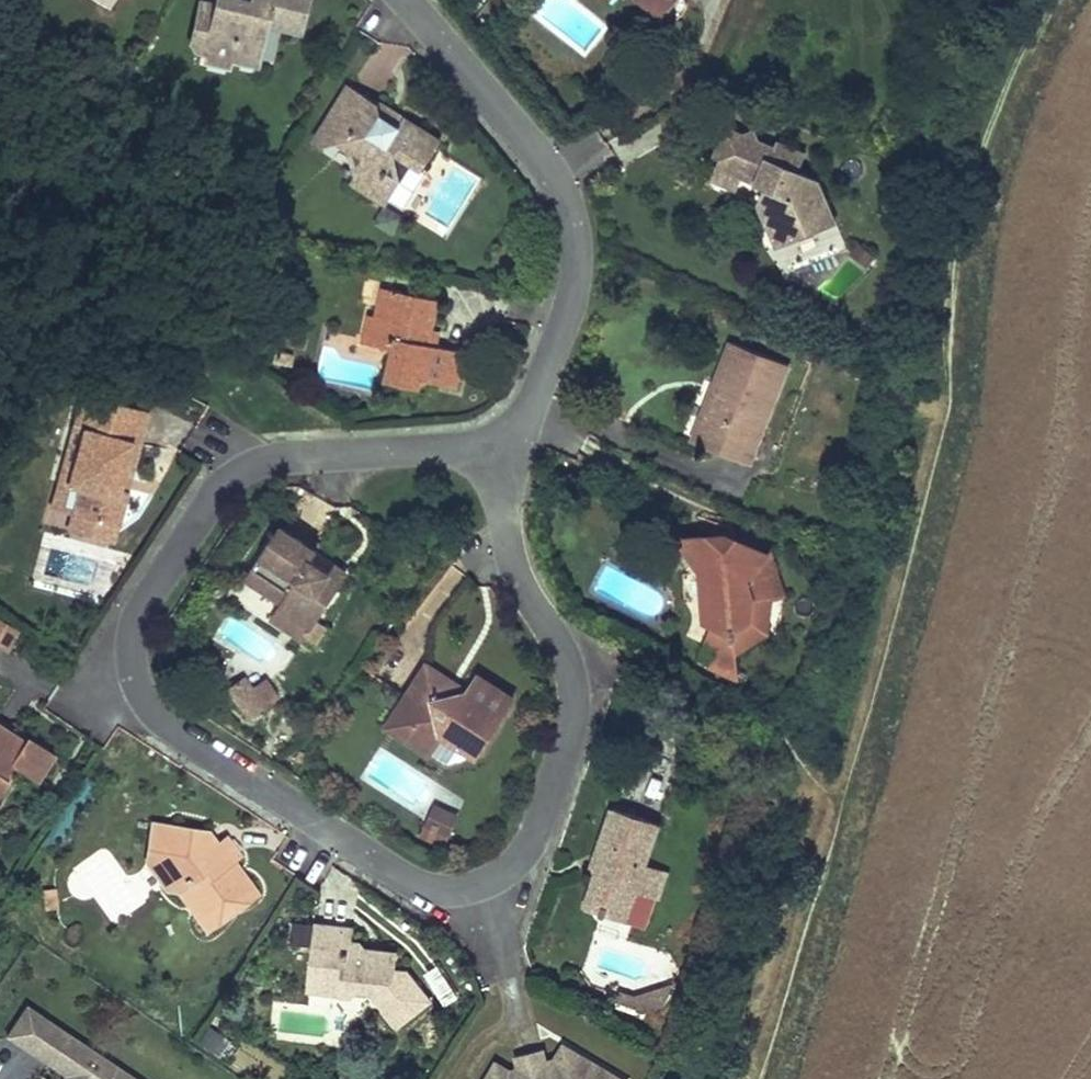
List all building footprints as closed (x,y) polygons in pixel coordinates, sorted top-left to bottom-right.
[(256,67),(264,27),(298,35),(306,0),(249,0),(248,4),(228,0),(216,0),(215,4),(200,0),(189,42),(196,54),(205,56),(204,63),(225,69),(226,60),(256,67)] [(665,17),(678,0),(644,0),(665,17)] [(441,143),(404,119),(399,127),(367,107),(371,100),(350,86),(322,130),(350,149),(351,146),(354,141),(371,152),(355,176),(352,182),(387,205),(401,182),(413,163),(424,169),(441,143)] [(371,100),(367,107),(399,127),(404,119),(371,100)] [(776,250),(839,227),(823,185),(800,175),(808,156),(780,143),(777,150),(761,143),(757,132),(745,137),(729,129),(715,161),(721,164),(713,183),(739,194),(743,183),(765,192),(759,207),(776,250)] [(351,146),(355,176),(371,152),(354,141),(351,146)] [(381,209),(374,226),(393,234),(400,217),(381,209)] [(877,260),(858,244),(849,256),(867,271),(877,260)] [(377,306),(374,317),(369,339),(392,344),(391,350),(385,381),(421,389),(422,382),(460,390),(462,378),(454,376),(458,353),(438,348),(430,346),(433,330),(440,303),(397,293),(393,310),(377,306)] [(367,316),(361,344),(391,350),(392,344),(369,339),(374,317),(367,316)] [(433,330),(430,346),(438,348),(442,332),(433,330)] [(793,367),(729,343),(691,444),(755,468),(793,367)] [(458,353),(454,376),(462,378),(467,355),(458,353)] [(80,489),(71,516),(116,527),(125,493),(117,490),(128,446),(137,448),(147,411),(84,396),(73,432),(83,434),(69,486),(80,489)] [(73,432),(60,484),(69,486),(83,434),(73,432)] [(128,446),(117,490),(125,493),(137,448),(128,446)] [(71,516),(67,534),(111,544),(116,527),(71,516)] [(279,527),(246,579),(281,603),(277,609),(310,630),(347,577),(333,568),(330,573),(311,559),(316,551),(279,527)] [(714,625),(704,644),(736,660),(736,655),(766,634),(755,625),(760,602),(773,600),(784,599),(769,554),(764,557),(753,570),(734,561),(733,549),(719,551),(717,540),(679,545),(701,575),(711,589),(714,625)] [(733,549),(734,561),(753,570),(764,557),(733,543),(733,549)] [(701,575),(706,626),(714,625),(711,589),(701,575)] [(760,602),(755,625),(766,634),(773,600),(760,602)] [(277,609),(270,619),(304,640),(310,630),(277,609)] [(0,619),(0,640),(9,646),(18,631),(0,619)] [(704,644),(695,665),(739,683),(736,660),(704,644)] [(427,667),(398,710),(417,723),(404,742),(427,757),(442,734),(460,746),(472,727),(488,737),(512,700),(477,679),(467,694),(455,696),(442,687),(442,677),(427,667)] [(480,675),(477,679),(512,700),(514,697),(480,675)] [(467,694),(442,677),(442,687),(455,696),(467,694)] [(260,678),(231,706),(248,723),(277,695),(260,678)] [(398,710),(385,730),(404,742),(417,723),(398,710)] [(20,742),(23,737),(0,723),(0,729),(20,742)] [(442,734),(427,757),(445,769),(477,755),(488,737),(472,727),(460,746),(442,734)] [(14,769),(33,781),(51,755),(23,737),(20,742),(0,729),(0,790),(14,769)] [(437,802),(428,819),(449,831),(458,814),(437,802)] [(611,811),(595,859),(606,863),(601,876),(596,874),(584,910),(605,918),(610,906),(629,912),(635,894),(642,896),(653,869),(644,866),(657,825),(611,811)] [(206,938),(262,898),(237,865),(244,859),(227,838),(218,844),(210,834),(151,825),(146,867),(166,896),(178,897),(206,938)] [(595,859),(590,872),(596,874),(601,876),(606,863),(595,859)] [(653,869),(642,896),(656,901),(666,873),(653,869)] [(397,1033),(434,1005),(409,974),(399,973),(400,954),(367,951),(362,944),(353,944),(355,929),(315,925),(307,999),(351,1004),(356,998),(370,1000),(397,1033)] [(59,1021),(29,1001),(10,1031),(53,1061),(60,1050),(46,1040),(59,1021)] [(59,1021),(46,1040),(60,1050),(53,1061),(68,1071),(62,1078),(144,1078),(59,1021)] [(207,1028),(196,1044),(222,1064),(234,1048),(207,1028)] [(560,1050),(552,1065),(544,1068),(534,1062),(522,1065),(517,1074),(509,1077),(494,1069),(489,1078),(613,1078),(560,1050)] [(540,1054),(514,1062),(517,1074),(522,1065),(534,1062),(544,1068),(540,1054)]
